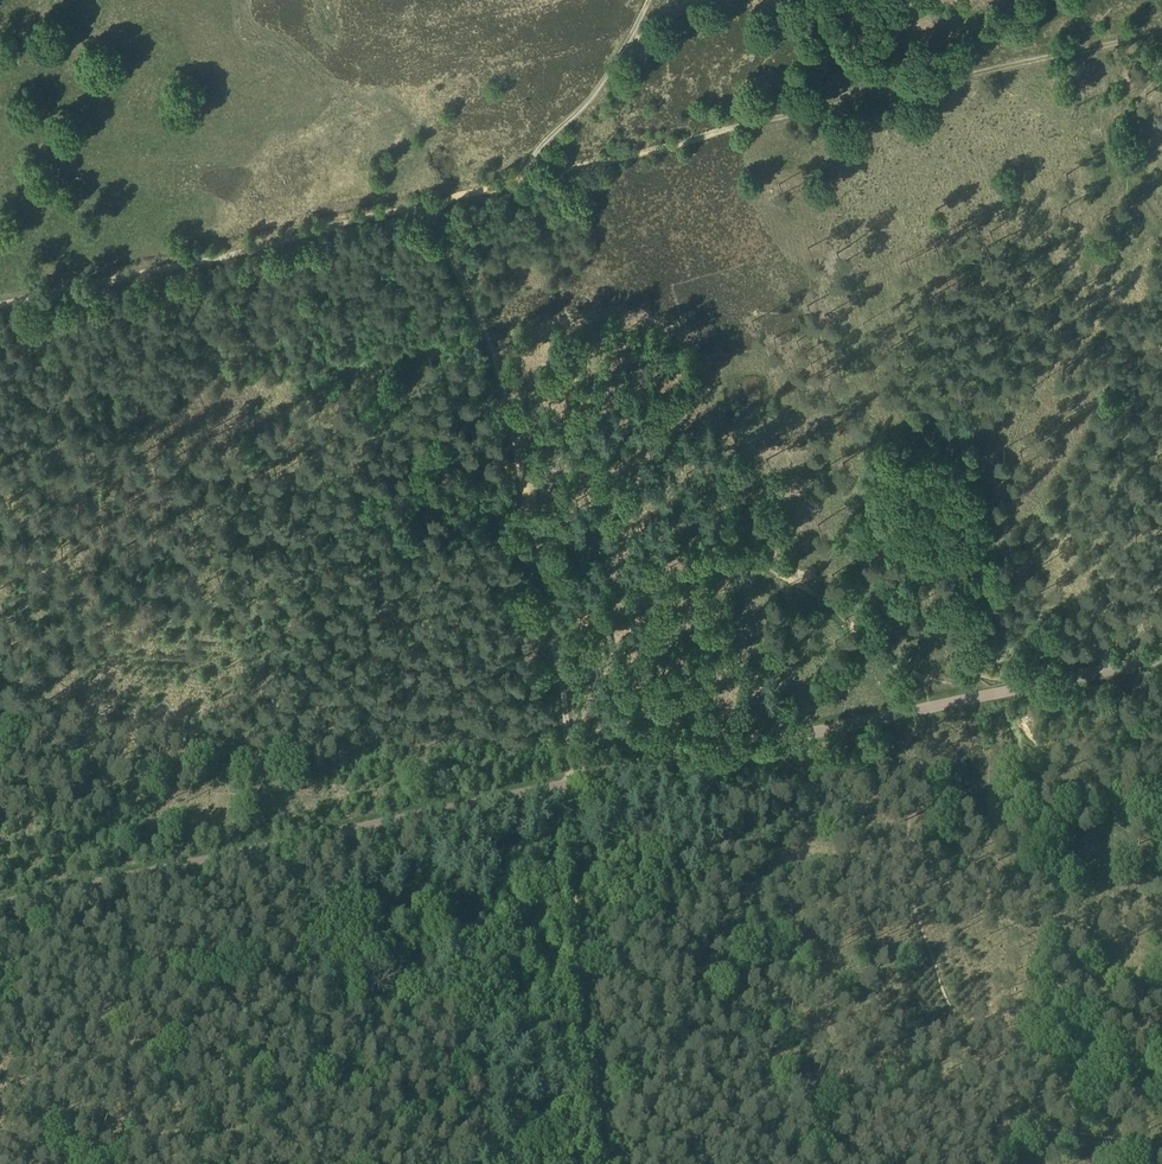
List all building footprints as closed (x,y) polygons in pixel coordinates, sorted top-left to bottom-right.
[(1016,693),(1015,684),(993,687),(995,696),(1016,693)]
